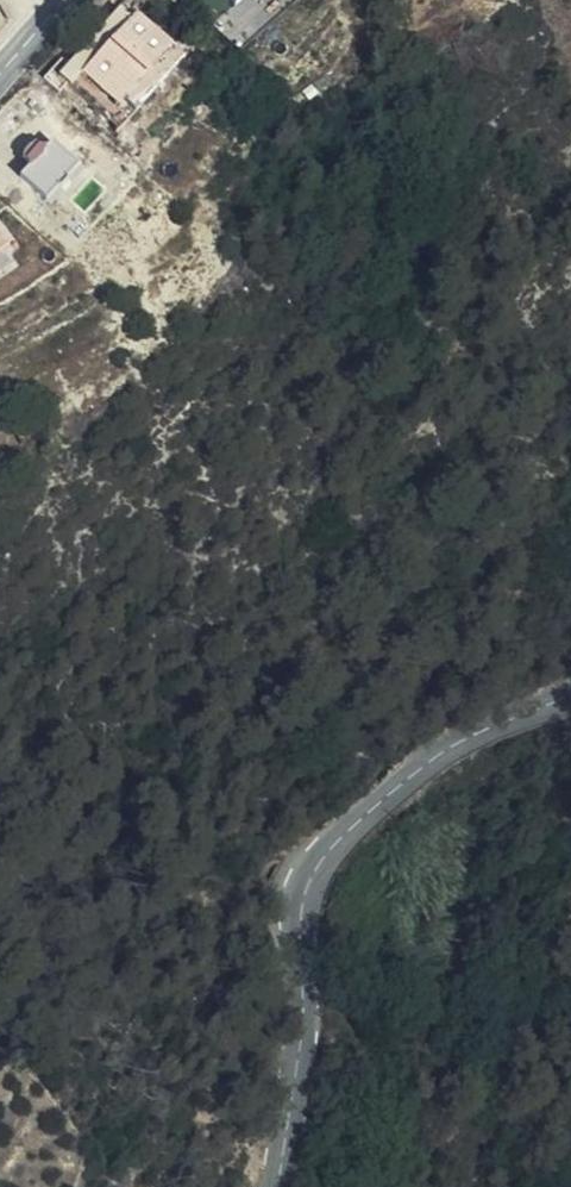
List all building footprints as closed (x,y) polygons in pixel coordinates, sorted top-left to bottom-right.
[(117,135),(182,62),(122,8),(46,92),(60,105),(71,93),(117,135)] [(35,165),(26,174),(48,196),(80,163),(54,138),(46,147),(40,141),(25,156),(35,165)] [(9,247),(0,234),(0,253),(9,247)]
